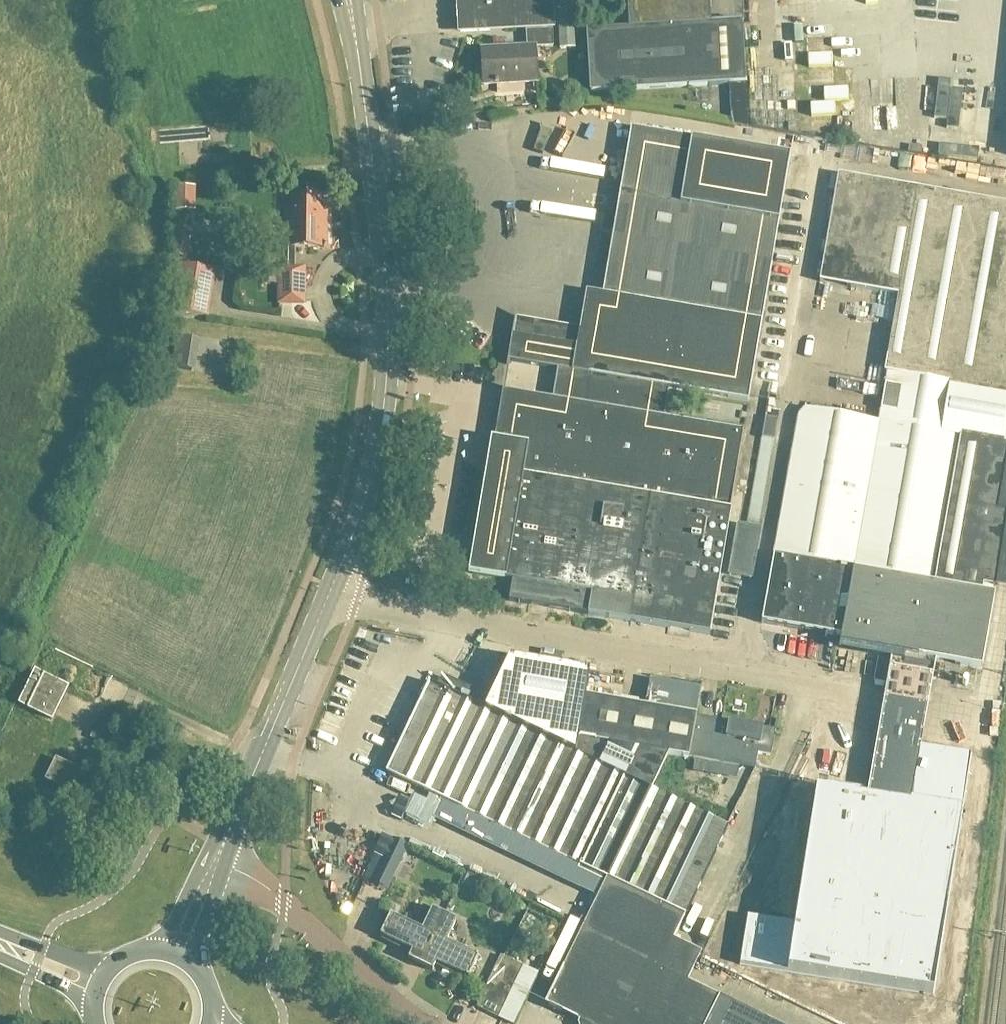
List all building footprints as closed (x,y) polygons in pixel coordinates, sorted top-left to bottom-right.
[(459,33),(551,28),(549,0),(458,0),(459,33)] [(748,128),(745,84),(742,23),(711,24),(710,0),(627,0),(628,29),(587,31),(590,92),(729,85),(731,124),(748,128)] [(535,48),(552,47),(552,31),(526,32),(527,47),(481,50),(483,85),(536,82),(535,48)] [(832,33),(809,35),(809,43),(833,42),(832,33)] [(946,74),(944,82),(967,85),(968,77),(946,74)] [(959,87),(959,127),(979,128),(979,124),(995,124),(995,107),(982,107),(982,88),(959,87)] [(514,325),(507,366),(508,366),(509,362),(558,370),(553,400),(505,391),(505,387),(503,387),(494,439),(491,439),(468,574),(512,581),(509,602),(710,636),(713,615),(730,511),(743,431),(742,431),(742,432),(663,419),(668,388),(748,402),(778,221),(790,155),(630,128),(596,334),(579,331),(578,336),(514,325)] [(762,623),(841,637),(840,645),(841,645),(841,644),(893,654),(902,655),(936,661),(982,670),(995,596),(992,595),(994,585),(1005,517),(1005,512),(996,511),(1005,456),(1005,445),(1003,444),(1005,428),(1005,204),(839,174),(820,282),(899,296),(885,372),(887,372),(878,422),(869,420),(805,409),(799,416),(797,425),(762,623)] [(175,187),(174,211),(191,211),(191,187),(175,187)] [(326,248),(327,209),(322,209),(322,196),(290,196),(290,210),(285,210),(285,248),(326,248)] [(211,270),(180,265),(172,312),(204,317),(211,270)] [(304,268),(296,268),(280,268),(279,304),(304,304),(304,268)] [(197,341),(177,338),(172,369),(192,372),(197,341)] [(764,417),(761,439),(774,442),(778,420),(764,417)] [(751,580),(760,530),(737,526),(729,576),(751,580)] [(509,658),(485,710),(625,777),(638,750),(666,755),(674,713),(646,708),(585,697),(589,673),(509,658)] [(52,720),(67,688),(36,673),(20,705),(52,720)] [(661,966),(728,826),(652,790),(625,777),(430,684),(430,683),(429,683),(386,773),(387,774),(387,773),(608,879),(546,1004),(586,1023),(669,1023),(690,980),(661,966)] [(771,757),(775,731),(763,729),(728,722),(728,723),(696,717),(674,713),(666,755),(668,755),(755,771),(758,755),(771,757)] [(101,717),(90,740),(101,746),(113,722),(101,717)] [(73,794),(83,773),(56,760),(46,780),(73,794)] [(953,814),(958,782),(923,776),(918,808),(819,793),(791,970),(930,991),(958,815),(953,814)] [(382,862),(397,869),(407,847),(393,840),(382,862)] [(420,966),(445,916),(424,906),(414,928),(392,917),(393,916),(391,915),(380,936),(382,938),(383,937),(412,951),(408,960),(420,966)] [(445,916),(420,966),(433,972),(437,963),(466,977),(465,978),(468,979),(478,957),(476,956),(475,957),(446,943),(456,922),(445,916)] [(508,1000),(524,967),(501,956),(485,989),(508,1000)] [(690,980),(669,1023),(778,1023),(690,980)]
